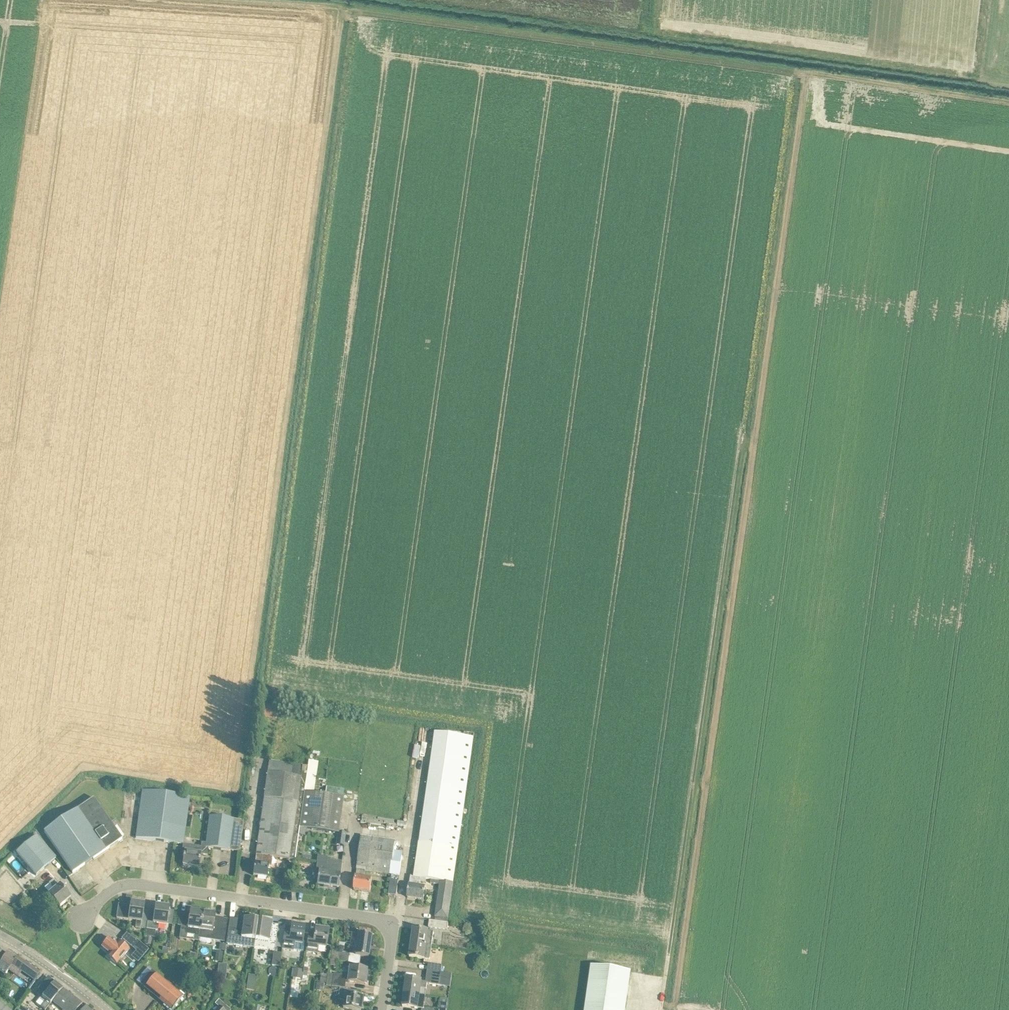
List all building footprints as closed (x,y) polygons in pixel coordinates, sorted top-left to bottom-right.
[(277,719),(277,715),(278,709),(260,707),(259,716),(277,719)] [(464,737),(434,732),(419,843),(418,843),(414,877),(410,876),(409,888),(407,897),(423,900),(425,887),(419,886),(420,882),(426,883),(426,879),(431,880),(431,884),(440,885),(435,917),(430,916),(430,920),(447,923),(449,909),(468,772),(474,734),(464,733),(464,737)] [(295,860),(299,827),(305,788),(306,782),(308,767),(307,767),(269,761),(253,875),(267,877),(268,866),(270,867),(272,857),(295,860)] [(312,783),(314,772),(315,762),(308,761),(307,767),(308,767),(306,782),(312,783)] [(338,832),(343,798),(307,793),(308,788),(305,788),(299,827),(338,832)] [(183,845),(184,835),(190,798),(142,791),(137,828),(136,838),(183,845)] [(115,828),(94,797),(44,832),(67,865),(72,873),(122,839),(121,837),(124,836),(117,826),(115,828)] [(239,852),(244,821),(209,816),(206,843),(205,848),(208,848),(239,852)] [(36,876),(56,859),(36,836),(16,853),(36,876)] [(400,875),(403,855),(393,854),(395,841),(362,836),(355,880),(354,890),(370,892),(372,878),(364,877),(365,870),(373,871),(372,875),(377,876),(378,872),(400,875)] [(183,845),(182,851),(185,852),(184,856),(183,866),(198,868),(200,854),(207,855),(208,848),(205,848),(206,843),(201,843),(201,847),(193,846),(183,845)] [(338,888),(342,862),(327,859),(326,865),(317,863),(316,872),(318,872),(317,885),(338,888)] [(60,907),(70,898),(60,885),(55,879),(49,884),(54,890),(49,894),(60,907)] [(396,896),(398,881),(390,880),(388,895),(396,896)] [(143,910),(144,904),(131,902),(131,906),(118,904),(116,918),(128,920),(128,919),(136,921),(135,927),(146,929),(149,911),(143,910)] [(155,911),(149,911),(146,929),(158,931),(159,924),(166,925),(169,907),(156,905),(155,911)] [(199,935),(203,912),(190,910),(190,914),(180,912),(178,925),(181,926),(181,932),(199,935)] [(223,943),(224,937),(225,931),(226,920),(214,918),(215,914),(203,912),(199,935),(199,937),(199,939),(223,943)] [(229,931),(228,944),(234,945),(241,946),(254,948),(258,920),(244,918),(244,921),(237,920),(231,919),(229,931)] [(283,937),(276,936),(278,926),(271,925),(272,922),(258,920),(254,948),(267,950),(274,951),(274,950),(282,951),(282,948),(283,937)] [(448,923),(447,923),(430,920),(429,928),(447,930),(448,923)] [(303,951),(305,942),(302,941),(303,937),(304,927),(291,925),(291,931),(284,930),(283,937),(282,948),(303,951)] [(327,940),(328,930),(315,928),(315,934),(309,933),(306,951),(317,953),(318,946),(326,947),(327,940)] [(432,946),(433,938),(434,932),(413,929),(411,943),(432,946)] [(137,940),(127,933),(122,939),(131,947),(137,940)] [(370,943),(371,936),(351,933),(349,948),(356,949),(355,955),(338,953),(339,951),(332,950),(330,960),(348,963),(359,965),(360,957),(368,958),(370,943)] [(109,954),(107,956),(116,964),(123,957),(129,950),(123,945),(119,942),(117,944),(109,938),(102,947),(109,954)] [(430,960),(432,946),(411,943),(410,957),(420,959),(424,959),(430,960)] [(0,951),(0,971),(5,975),(12,966),(34,982),(40,973),(17,957),(16,959),(7,953),(6,954),(0,951)] [(278,976),(279,967),(281,954),(273,953),(272,966),(271,975),(278,976)] [(441,972),(442,965),(428,963),(427,970),(441,972)] [(631,972),(591,966),(585,1009),(626,1009),(631,972)] [(333,973),(333,975),(327,974),(326,986),(331,986),(344,988),(345,981),(347,981),(355,983),(364,984),(365,977),(367,977),(368,971),(366,971),(366,970),(356,969),(349,967),(348,976),(333,973)] [(178,1003),(183,997),(148,968),(136,981),(171,1009),(173,1009),(178,1003)] [(302,979),(303,970),(293,969),(292,978),(296,979),(295,981),(301,981),(301,979),(302,979)] [(449,980),(450,974),(441,972),(427,970),(425,982),(421,981),(406,979),(404,993),(419,995),(420,988),(426,989),(427,983),(439,985),(440,979),(449,980)] [(248,975),(246,990),(254,991),(256,976),(248,975)] [(36,1003),(41,1007),(45,1009),(52,1001),(62,989),(62,988),(60,987),(54,982),(48,977),(40,988),(36,993),(41,997),(36,1003)] [(297,999),(299,989),(300,982),(292,981),(290,998),(297,999)] [(362,998),(357,997),(357,991),(339,988),(337,1000),(344,1001),(343,1008),(351,1009),(356,1009),(361,1009),(362,998)] [(52,1001),(52,1002),(56,1004),(63,1009),(76,1009),(82,1003),(72,996),(69,994),(62,989),(52,1001)] [(424,1007),(426,996),(419,995),(404,993),(402,1007),(417,1009),(417,1008),(422,1009),(436,1009),(424,1007)] [(20,1006),(18,1009),(17,1009),(17,1008),(0,996),(0,1009),(25,1009),(20,1006)] [(219,999),(217,1002),(215,1005),(218,1007),(216,1009),(230,1009),(219,999)]
